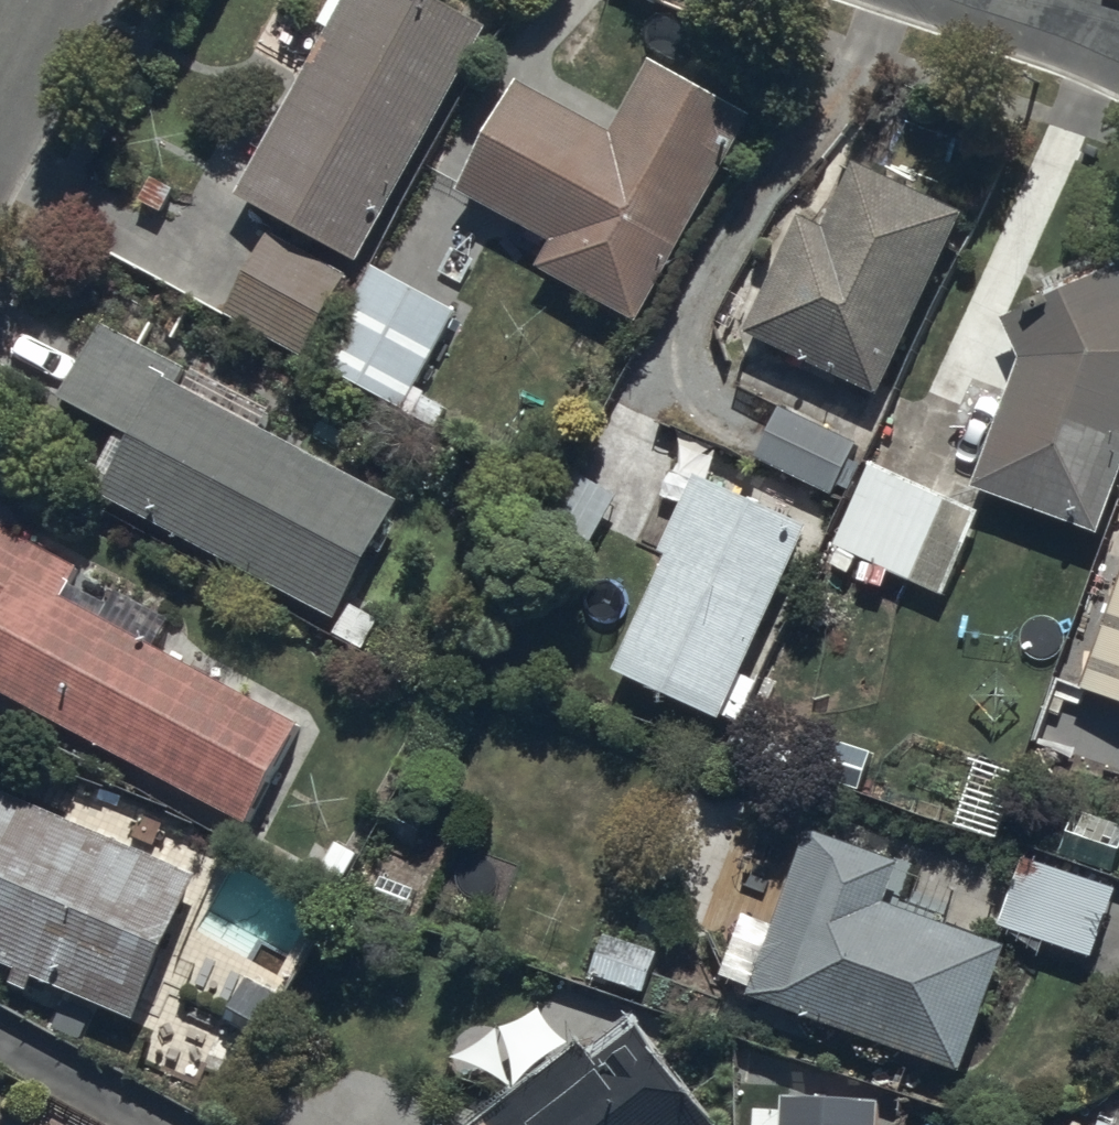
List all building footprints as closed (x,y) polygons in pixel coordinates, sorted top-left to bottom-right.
[(357,257),(490,21),(454,0),(342,0),(235,189),(357,257)] [(535,266),(636,321),(753,109),(652,54),(614,124),(522,74),(460,187),(551,237),(535,266)] [(742,328),(875,394),(968,206),(860,153),(827,219),(802,207),(742,328)] [(301,355),(348,276),(268,230),(222,309),(301,355)] [(1102,529),(1118,482),(1118,255),(1003,309),(1025,356),(978,485),(1102,529)] [(381,264),(325,368),(411,414),(467,311),(381,264)] [(335,621),(403,498),(98,331),(63,395),(134,434),(101,493),(335,621)] [(782,404),(758,458),(834,492),(858,437),(782,404)] [(945,595),(984,512),(872,460),(833,543),(945,595)] [(524,555),(569,582),(620,494),(575,468),(524,555)] [(609,664),(720,717),(813,523),(701,470),(609,664)] [(252,822),(301,722),(68,595),(84,566),(0,521),(0,685),(252,822)] [(1118,708),(1118,595),(1084,696),(1118,708)] [(136,1016),(194,881),(0,798),(0,958),(136,1016)] [(809,825),(748,990),(962,1069),(1008,943),(888,899),(903,860),(809,825)] [(1025,856),(1003,921),(1095,953),(1117,888),(1025,856)] [(733,1115),(636,995),(473,1124),(720,1124),(733,1115)] [(777,1094),(775,1124),(874,1124),(875,1099),(777,1094)]
